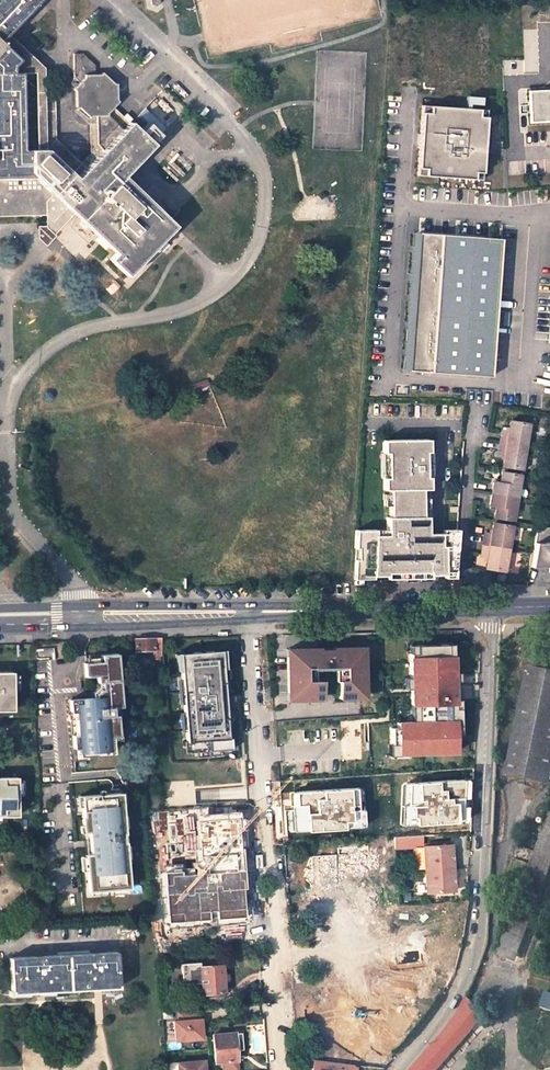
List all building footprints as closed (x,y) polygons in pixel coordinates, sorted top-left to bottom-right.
[(46,215),(47,226),(47,229),(54,235),(55,234),(74,214),(78,218),(99,238),(102,240),(111,249),(115,253),(110,260),(127,276),(174,226),(168,220),(123,177),(153,144),(129,122),(121,130),(107,115),(92,115),(90,117),(90,153),(81,163),(71,174),(45,149),(37,149),(35,73),(39,73),(44,73),(44,68),(8,33),(39,0),(0,0),(0,217),(46,215)] [(82,54),(74,54),(74,77),(79,82),(73,89),(75,90),(75,107),(78,107),(90,117),(92,115),(107,115),(108,115),(107,114),(114,107),(119,102),(116,100),(117,83),(114,84),(102,73),(100,74),(94,74),(94,65),(82,54)] [(45,92),(44,73),(39,73),(35,73),(37,149),(45,149),(45,130),(45,92)] [(527,90),(528,124),(549,122),(549,89),(527,90)] [(55,92),(45,92),(45,130),(55,130),(55,92)] [(467,95),(467,105),(482,106),(482,95),(467,95)] [(417,175),(482,179),(486,109),(422,105),(417,175)] [(121,130),(129,122),(114,107),(107,114),(108,115),(107,115),(121,130)] [(45,149),(56,140),(55,130),(45,130),(45,149)] [(71,174),(81,163),(56,140),(45,149),(71,174)] [(47,226),(38,226),(38,238),(46,246),(56,236),(55,234),(54,235),(47,229),(47,226)] [(402,370),(408,370),(418,232),(412,232),(402,370)] [(408,370),(490,376),(501,238),(487,237),(488,236),(484,236),(484,237),(418,232),(408,370)] [(499,443),(524,447),(528,425),(508,422),(506,432),(500,432),(499,443)] [(429,573),(442,573),(442,569),(454,569),(457,528),(443,529),(443,532),(430,533),(430,536),(424,536),(423,516),(424,516),(424,507),(423,497),(423,489),(430,488),(430,477),(426,477),(426,451),(429,451),(428,439),(384,441),(384,453),(388,453),(388,479),(384,479),(384,490),(390,490),(390,495),(390,506),(391,518),(387,518),(387,530),(387,535),(376,536),(376,530),(368,530),(368,536),(356,536),(354,574),(372,573),(372,576),(385,575),(384,572),(428,571),(429,573)] [(499,443),(497,454),(502,456),(501,467),(509,468),(521,470),(524,447),(499,443)] [(491,495),(516,499),(520,475),(508,474),(500,472),(498,483),(493,482),(491,495)] [(491,495),(489,508),(494,509),(493,519),(502,521),(513,522),(516,499),(491,495)] [(483,546),(509,551),(512,528),(501,526),(492,525),(490,535),(485,534),(483,546)] [(537,528),(532,555),(531,567),(548,567),(549,566),(549,528),(537,528)] [(483,546),(481,558),(487,559),(485,570),(505,574),(509,551),(483,546)] [(461,579),(453,579),(452,588),(462,587),(461,579)] [(135,638),(135,655),(146,655),(146,651),(153,650),(153,655),(155,655),(155,659),(161,658),(161,649),(159,637),(148,638),(135,638)] [(295,700),(321,699),(321,682),(317,682),(308,682),(307,666),(348,665),(349,681),(338,681),(339,699),(356,699),(356,691),(364,691),(363,655),(356,656),(356,648),(333,649),(333,655),(319,656),(319,649),(293,649),(294,657),(286,657),(287,693),(295,693),(295,700)] [(184,753),(231,749),(230,738),(227,738),(226,727),(225,708),(224,696),(223,680),(222,668),(225,668),(224,650),(176,654),(177,672),(181,672),(186,741),(183,741),(184,753)] [(108,753),(107,737),(118,736),(116,716),(114,717),(113,707),(121,706),(117,653),(101,654),(101,661),(83,662),(84,676),(96,674),(97,682),(101,681),(102,689),(100,689),(95,693),(95,697),(81,698),(69,699),(69,711),(75,711),(76,734),(71,735),(72,748),(77,748),(78,756),(108,753)] [(461,662),(429,661),(429,667),(456,668),(456,670),(461,670),(461,662)] [(308,682),(317,682),(317,670),(335,670),(335,681),(338,681),(349,681),(348,665),(307,666),(308,682)] [(456,668),(429,667),(427,695),(455,696),(456,670),(456,668)] [(531,667),(508,775),(546,783),(549,764),(549,671),(531,667)] [(13,710),(12,672),(0,672),(0,710),(13,710)] [(453,719),(432,719),(432,750),(453,751),(453,719)] [(17,815),(16,777),(0,777),(0,815),(17,815)] [(349,783),(325,785),(326,800),(350,799),(349,786),(349,783)] [(442,785),(418,787),(421,820),(444,818),(442,785)] [(118,793),(79,796),(82,826),(87,826),(90,855),(84,855),(88,892),(126,889),(124,861),(126,861),(124,842),(122,842),(122,834),(124,834),(123,827),(121,827),(118,793)] [(321,796),(301,797),(304,835),(323,834),(321,796)] [(222,845),(219,811),(199,813),(201,847),(222,845)] [(497,955),(516,962),(549,870),(549,814),(497,955)] [(156,854),(155,841),(148,841),(149,855),(156,854)] [(422,847),(424,870),(451,868),(450,845),(422,847)] [(339,868),(360,867),(358,847),(337,849),(339,868)] [(338,886),(335,855),(316,857),(318,888),(338,886)] [(316,857),(310,857),(313,888),(318,888),(316,857)] [(424,870),(425,893),(453,892),(451,868),(424,870)] [(222,885),(198,886),(200,915),(219,914),(218,906),(224,906),(222,885)] [(368,924),(367,908),(353,909),(354,924),(368,924)] [(157,932),(162,931),(160,910),(153,910),(153,912),(155,932),(157,932)] [(167,953),(167,942),(163,943),(158,943),(157,943),(158,954),(167,953)] [(11,989),(36,988),(68,986),(92,985),(117,983),(116,952),(92,953),(39,956),(9,958),(11,989)] [(223,992),(222,965),(200,966),(199,962),(183,963),(184,983),(201,982),(202,994),(223,992)] [(395,986),(394,975),(373,977),(374,988),(395,986)] [(398,1022),(396,986),(395,986),(374,988),(372,988),(375,1024),(372,1024),(373,1041),(390,1039),(388,1023),(398,1022)] [(486,1014),(466,997),(455,1018),(440,1036),(410,1069),(437,1069),(486,1014)] [(343,998),(318,1000),(320,1035),(345,1033),(343,998)] [(359,1021),(358,1006),(347,1006),(348,1022),(359,1021)] [(175,1040),(201,1038),(199,1011),(178,1012),(178,1020),(173,1021),(175,1040)] [(236,1043),(235,1032),(212,1034),(214,1063),(222,1062),(237,1060),(236,1048),(241,1048),(241,1042),(236,1043)] [(378,1067),(380,1056),(352,1051),(351,1062),(378,1067)] [(177,1062),(177,1069),(203,1069),(203,1060),(177,1062)] [(222,1062),(223,1069),(237,1069),(237,1060),(222,1062)] [(356,1066),(313,1061),(312,1069),(356,1069),(356,1066)]
